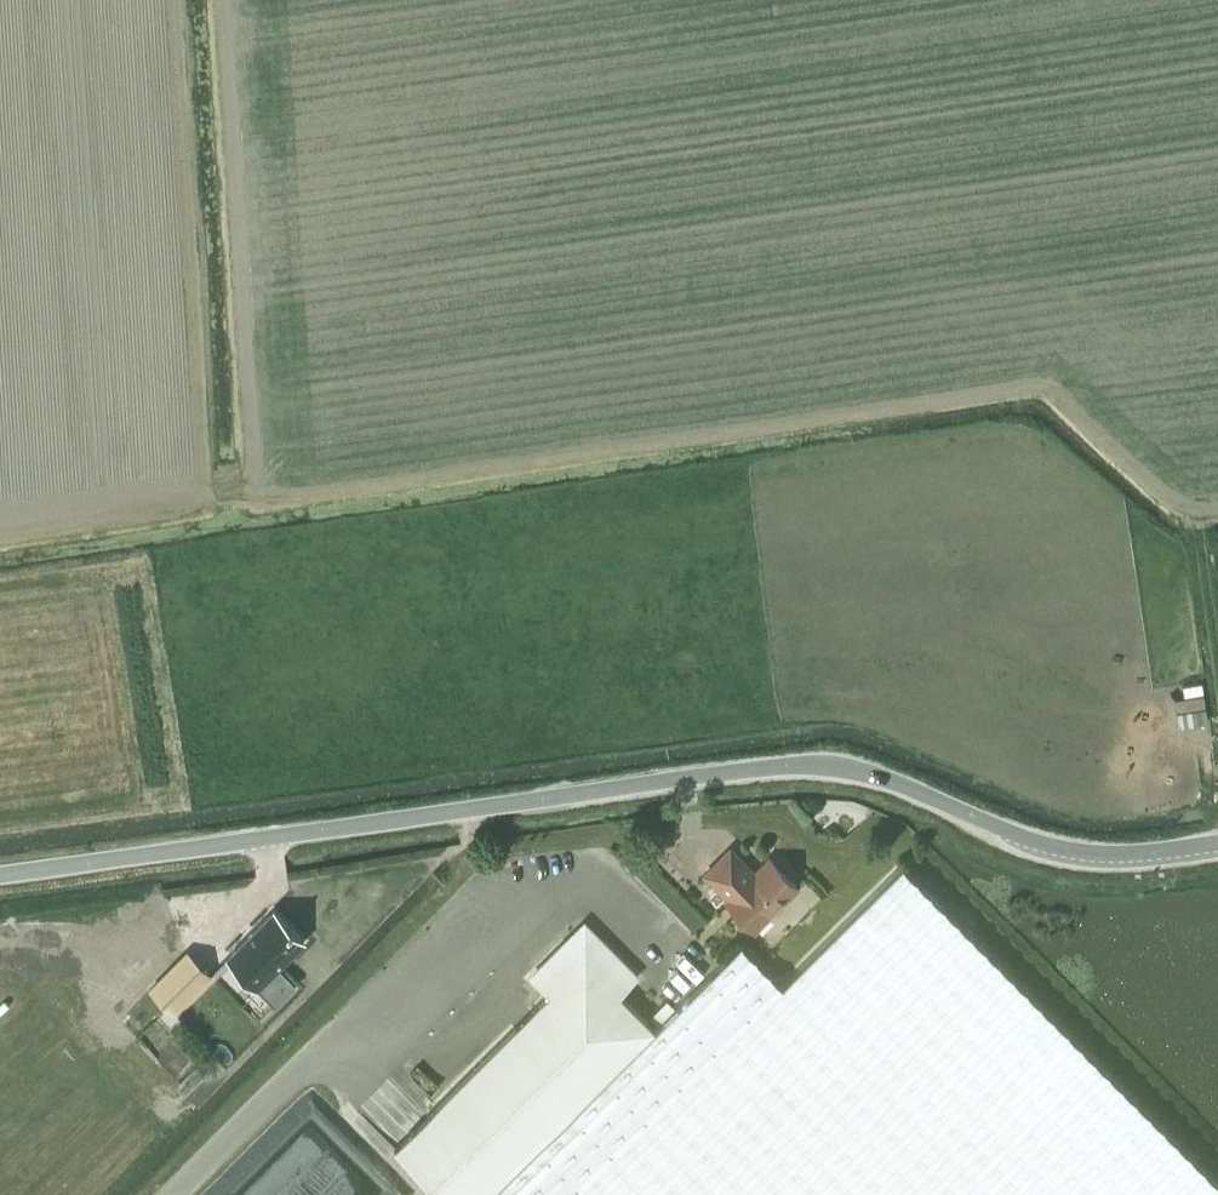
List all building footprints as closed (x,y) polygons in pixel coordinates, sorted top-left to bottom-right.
[(754,873),(730,849),(704,874),(729,898),(725,902),(754,931),(797,887),(769,858),(754,873)] [(654,1030),(488,1194),(1217,1194),(1217,1184),(901,866),(781,986),(740,944),(654,1030)] [(273,910),(227,957),(257,987),(276,1005),(296,985),(277,967),(303,940),(273,910)] [(440,1194),(488,1194),(654,1030),(619,995),(636,978),(584,926),(531,978),(548,995),(394,1149),(440,1194)] [(210,974),(187,952),(151,989),(173,1011),(210,974)]
